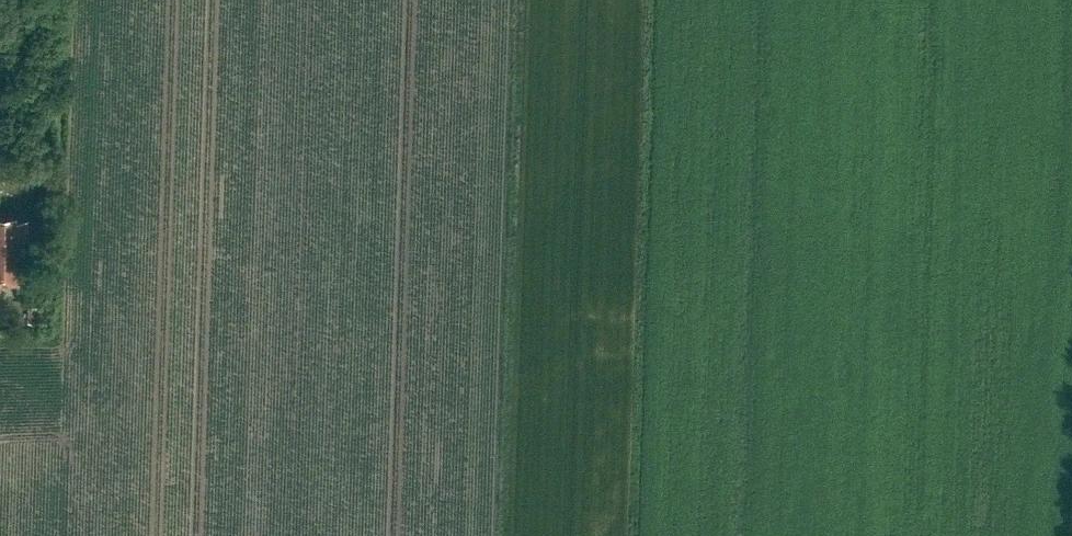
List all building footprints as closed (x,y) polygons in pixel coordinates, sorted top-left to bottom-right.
[(28,283),(28,222),(17,222),(17,217),(0,217),(0,283),(28,283)]
